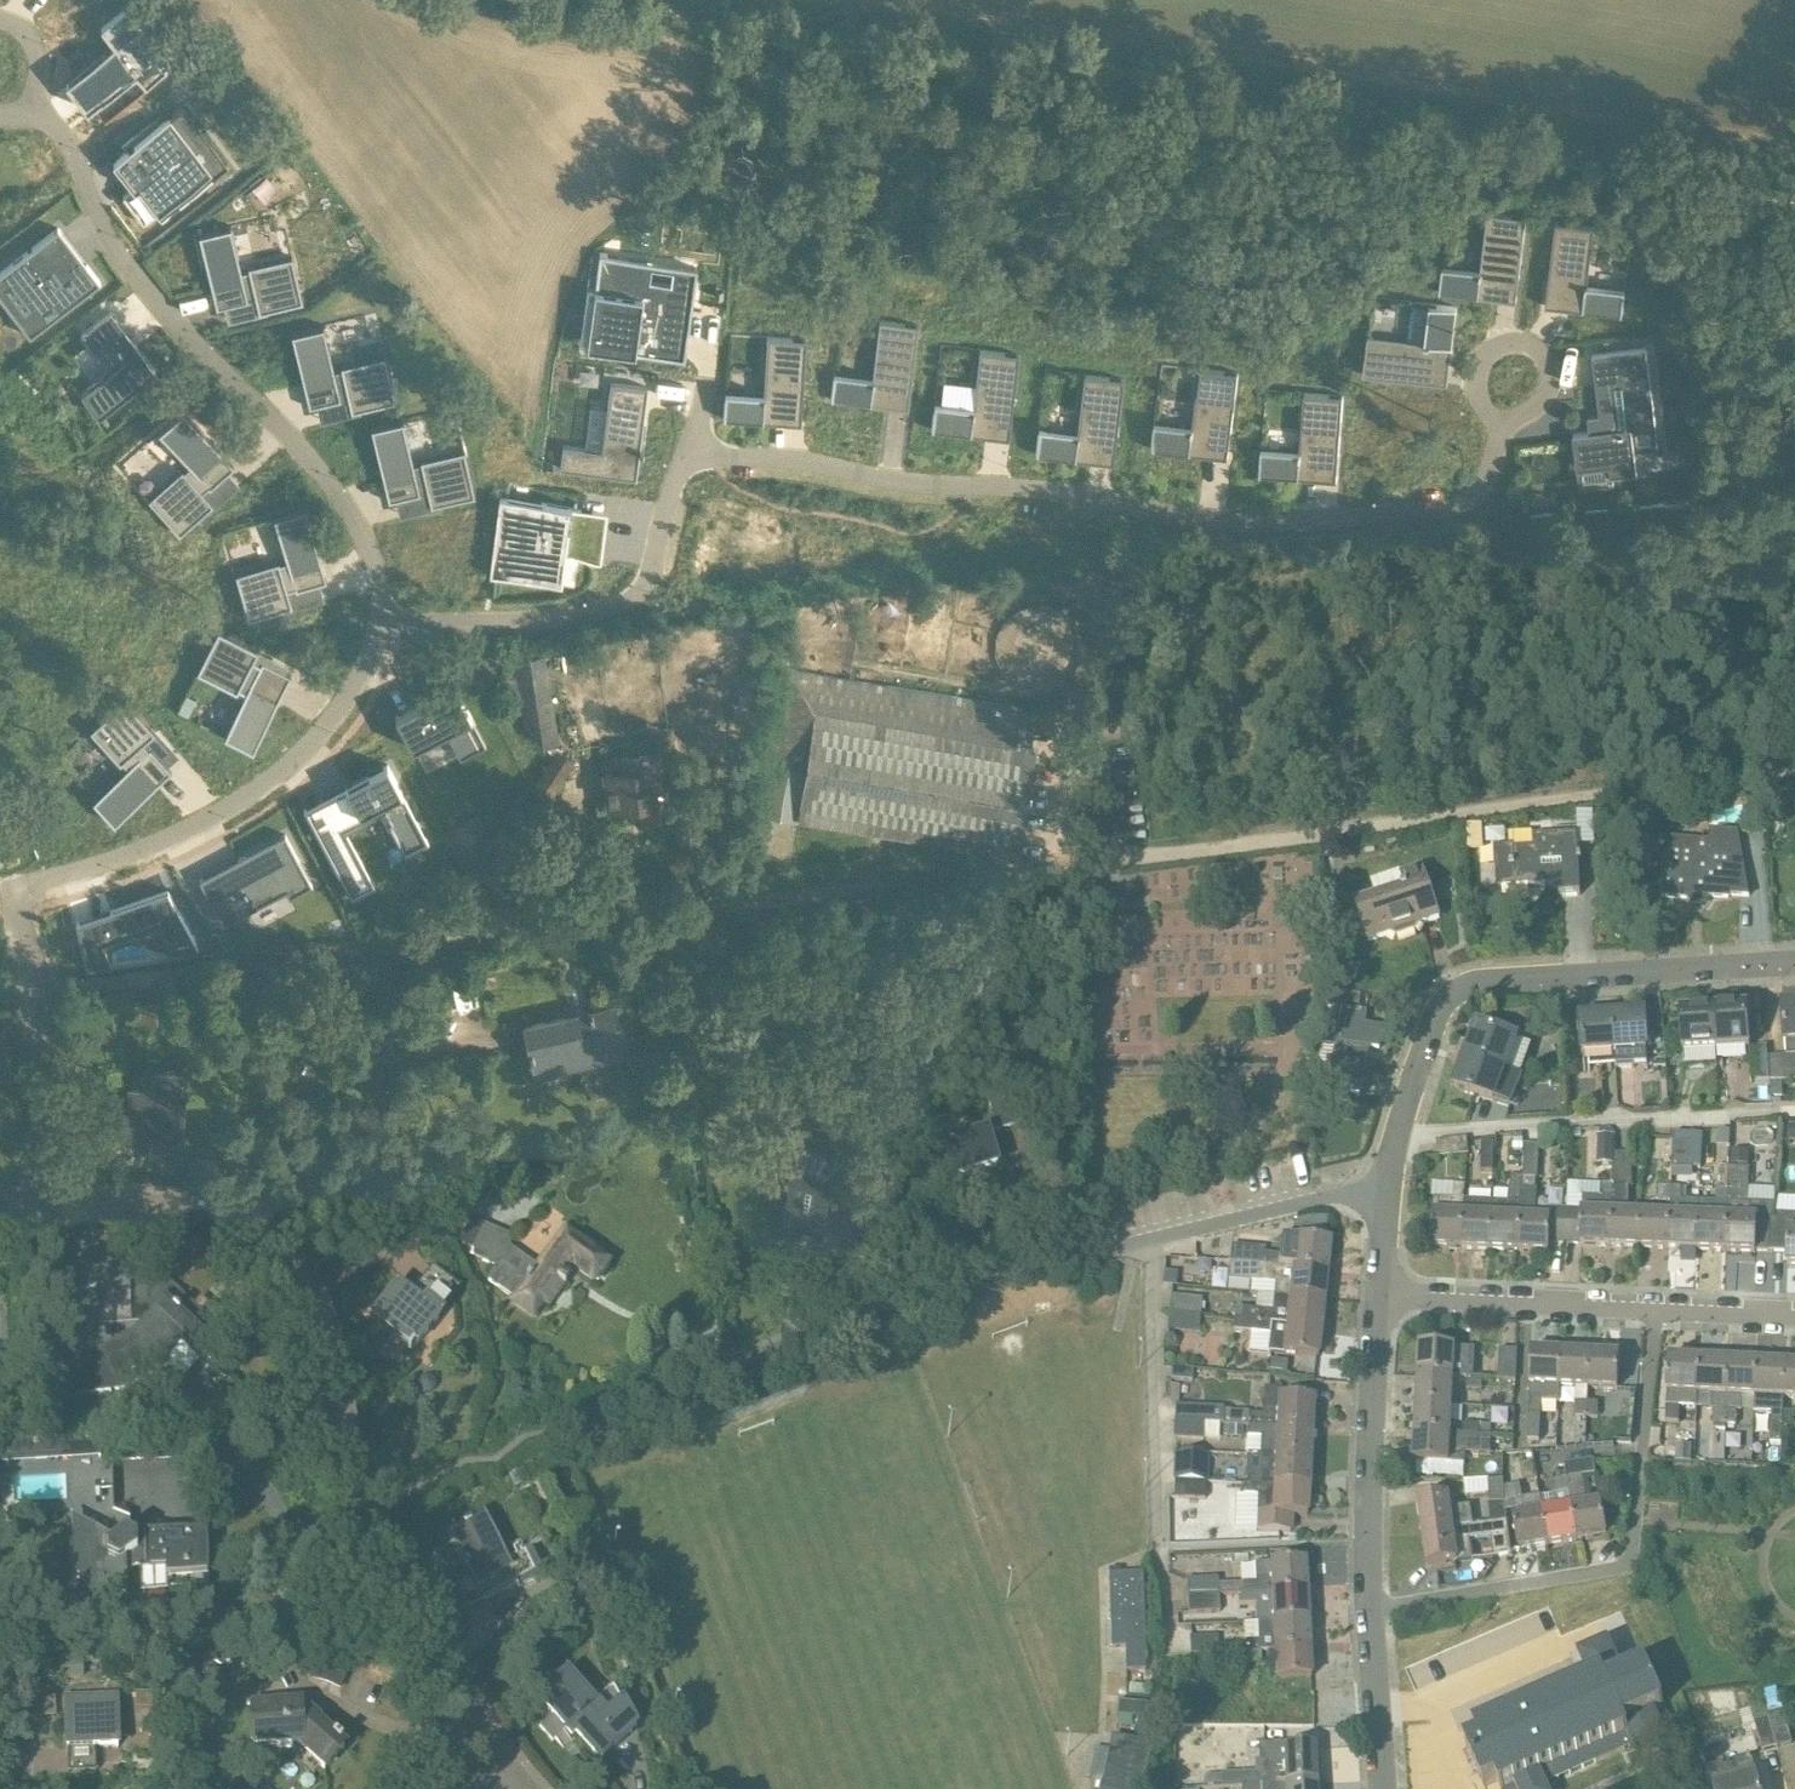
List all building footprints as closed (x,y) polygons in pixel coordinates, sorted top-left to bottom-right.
[(139,26),(64,84),(86,111),(136,73),(145,85),(170,66),(139,26)] [(113,162),(134,188),(123,197),(143,224),(211,172),(170,118),(113,162)] [(1519,277),(1527,218),(1488,213),(1483,248),(1490,249),(1487,271),(1443,265),(1439,292),(1499,300),(1502,275),(1519,277)] [(1597,264),(1602,229),(1564,222),(1554,281),(1572,284),(1568,309),(1626,318),(1631,290),(1588,283),(1591,263),(1597,264)] [(106,278),(64,224),(12,264),(39,300),(24,317),(36,332),(106,278)] [(258,314),(302,304),(291,258),(247,269),(248,272),(240,273),(229,227),(198,235),(216,310),(247,303),(247,300),(254,298),(258,314)] [(700,267),(604,256),(600,296),(643,301),(637,353),(689,359),(700,267)] [(1450,367),(1457,308),(1430,304),(1424,349),(1402,346),(1403,340),(1368,335),(1363,374),(1422,382),(1425,364),(1450,367)] [(99,354),(111,345),(123,361),(90,386),(81,393),(98,415),(156,371),(134,342),(132,344),(110,315),(112,314),(111,312),(82,334),(98,355),(99,354)] [(911,385),(918,325),(879,321),(875,356),(882,356),(879,378),(834,373),(831,400),(890,407),(893,382),(911,385)] [(338,401),(338,398),(348,396),(352,412),(360,410),(396,402),(385,356),(384,356),(341,367),(342,369),(334,371),(324,326),(323,325),(292,333),(310,408),(316,406),(338,401)] [(765,373),(772,373),(770,395),(764,395),(725,392),(724,420),(783,423),(785,398),(803,399),(806,340),(767,337),(765,373)] [(1564,348),(1570,367),(1581,364),(1579,358),(1592,354),(1587,341),(1564,348)] [(1646,348),(1593,354),(1600,416),(1589,418),(1591,432),(1573,434),(1578,468),(1611,464),(1612,474),(1638,471),(1633,429),(1656,426),(1646,348)] [(1018,355),(979,350),(975,385),(981,386),(978,407),(936,402),(933,431),(991,437),(993,412),(1012,414),(1018,355)] [(1239,374),(1200,370),(1195,405),(1201,405),(1199,426),(1156,422),(1153,450),(1212,456),(1214,431),(1232,433),(1239,374)] [(1123,380),(1085,376),(1080,411),(1086,411),(1084,432),(1041,428),(1038,456),(1096,462),(1099,437),(1117,439),(1123,380)] [(643,448),(640,447),(643,421),(647,391),(648,388),(611,383),(607,408),(612,409),(607,452),(602,451),(563,446),(560,469),(636,479),(640,452),(643,453),(643,448)] [(1346,397),(1307,392),(1303,427),(1309,428),(1306,449),(1264,444),(1261,473),(1319,479),(1322,454),(1340,456),(1346,397)] [(180,534),(207,510),(213,504),(204,494),(229,472),(234,468),(183,410),(159,431),(159,432),(190,467),(184,472),(182,469),(149,499),(180,534)] [(421,464),(413,466),(410,452),(402,419),(378,425),(371,427),(389,502),(394,501),(396,500),(419,495),(418,492),(427,490),(431,506),(439,504),(475,496),(464,450),(420,461),(421,464)] [(594,509),(516,499),(506,558),(573,567),(574,561),(613,566),(614,563),(611,562),(617,520),(592,517),(594,509)] [(249,619),(284,609),(292,606),(288,593),(320,583),(327,581),(305,507),(274,517),(274,518),(286,559),(236,574),(249,619)] [(224,736),(253,750),(291,676),(262,661),(261,664),(254,661),(259,651),(218,630),(197,672),(244,696),(224,736)] [(520,658),(532,745),(563,740),(551,653),(520,658)] [(454,683),(394,715),(412,749),(445,732),(459,758),(486,744),(454,683)] [(137,763),(102,794),(124,818),(180,766),(159,743),(157,744),(152,739),(164,727),(134,694),(99,725),(129,759),(132,757),(137,763)] [(187,695),(178,711),(188,716),(196,700),(187,695)] [(575,760),(556,748),(531,787),(549,799),(575,760)] [(608,807),(632,804),(670,798),(665,766),(675,765),(673,749),(616,757),(617,769),(603,771),(608,807)] [(771,761),(763,811),(797,817),(800,817),(808,766),(771,760),(771,761)] [(346,830),(381,811),(393,833),(417,821),(388,765),(346,787),(360,815),(336,827),(322,800),(304,809),(347,890),(371,878),(346,830)] [(1606,813),(1595,813),(1595,826),(1606,826),(1606,813)] [(1474,849),(1488,848),(1486,824),(1473,825),(1474,849)] [(1750,898),(1738,829),(1711,828),(1710,839),(1667,835),(1662,893),(1704,896),(1704,893),(1730,896),(1750,898)] [(280,830),(194,877),(216,921),(279,887),(283,895),(308,882),(280,830)] [(1580,855),(1578,832),(1533,834),(1533,845),(1515,846),(1514,843),(1495,844),(1494,865),(1496,865),(1497,888),(1558,885),(1559,894),(1581,893),(1580,860),(1583,860),(1582,855),(1580,855)] [(1331,856),(1321,856),(1321,874),(1331,874),(1331,856)] [(1368,940),(1440,916),(1422,864),(1400,871),(1401,874),(1372,884),(1376,895),(1355,902),(1368,940)] [(411,878),(399,883),(403,894),(416,889),(411,878)] [(160,895),(68,930),(82,975),(115,970),(113,958),(141,954),(142,959),(196,950),(160,895)] [(132,1024),(158,1021),(155,1000),(130,1004),(132,1024)] [(526,1019),(531,1045),(536,1065),(580,1055),(581,1060),(626,1050),(615,1000),(526,1019)] [(1539,1001),(1522,1002),(1523,1013),(1539,1012),(1539,1001)] [(1784,1004),(1787,1053),(1770,1056),(1771,1080),(1794,1078),(1794,1004),(1784,1004)] [(1714,1008),(1717,1052),(1749,1050),(1747,1006),(1714,1008)] [(1379,1048),(1383,1027),(1365,1024),(1367,1011),(1345,1007),(1329,1089),(1359,1096),(1369,1046),(1379,1048)] [(1703,1052),(1717,1052),(1714,1008),(1681,1010),(1685,1064),(1704,1063),(1703,1052)] [(1644,1013),(1612,1015),(1615,1053),(1616,1068),(1648,1065),(1647,1051),(1644,1013)] [(1584,1055),(1615,1053),(1612,1015),(1582,1017),(1584,1055)] [(1520,1073),(1509,1069),(1520,1038),(1478,1023),(1467,1054),(1520,1073)] [(1524,1074),(1520,1073),(1467,1054),(1455,1086),(1497,1101),(1497,1100),(1512,1105),(1524,1074)] [(999,1126),(1035,1115),(1024,1078),(989,1088),(999,1126)] [(1782,1095),(1782,1082),(1772,1083),(1773,1096),(1782,1095)] [(180,1134),(184,1088),(130,1083),(125,1129),(180,1134)] [(834,1124),(799,1119),(801,1111),(770,1103),(766,1120),(762,1119),(754,1148),(793,1159),(783,1224),(819,1229),(834,1124)] [(1580,1113),(1579,1103),(1570,1103),(1570,1113),(1580,1113)] [(954,1176),(996,1164),(991,1143),(993,1142),(989,1128),(945,1140),(954,1176)] [(1730,1144),(1731,1129),(1720,1128),(1718,1143),(1730,1144)] [(1702,1166),(1704,1134),(1675,1133),(1673,1165),(1702,1166)] [(1439,1155),(1469,1152),(1467,1135),(1437,1139),(1439,1155)] [(1613,1135),(1599,1135),(1598,1149),(1613,1149),(1613,1135)] [(1495,1142),(1482,1142),(1481,1156),(1494,1157),(1495,1142)] [(1566,1243),(1568,1207),(1548,1207),(1548,1216),(1536,1215),(1538,1188),(1535,1188),(1535,1177),(1539,1177),(1540,1142),(1525,1142),(1525,1158),(1524,1175),(1520,1249),(1549,1250),(1549,1242),(1566,1243)] [(1732,1165),(1750,1165),(1751,1148),(1732,1147),(1732,1165)] [(1640,1246),(1642,1211),(1627,1210),(1627,1184),(1632,1184),(1633,1151),(1615,1151),(1613,1151),(1613,1152),(1612,1181),(1609,1244),(1640,1246)] [(1771,1217),(1777,1217),(1777,1212),(1777,1201),(1775,1201),(1776,1186),(1749,1185),(1750,1165),(1732,1165),(1730,1186),(1727,1250),(1755,1251),(1755,1250),(1769,1250),(1771,1217)] [(441,1174),(433,1179),(440,1191),(448,1186),(441,1174)] [(1520,1249),(1524,1175),(1511,1174),(1510,1201),(1493,1200),(1491,1248),(1520,1249)] [(1566,1243),(1609,1244),(1612,1181),(1601,1180),(1600,1193),(1582,1193),(1581,1208),(1568,1207),(1566,1243)] [(1462,1247),(1464,1199),(1465,1183),(1454,1182),(1453,1196),(1435,1195),(1433,1245),(1462,1247)] [(1671,1199),(1671,1184),(1660,1184),(1659,1199),(1671,1199)] [(1697,1249),(1700,1199),(1682,1198),(1683,1185),(1671,1184),(1671,1199),(1670,1212),(1668,1247),(1697,1249)] [(1727,1250),(1730,1186),(1717,1186),(1716,1200),(1700,1199),(1697,1249),(1727,1250)] [(1491,1248),(1493,1200),(1464,1199),(1462,1247),(1491,1248)] [(1668,1247),(1670,1212),(1642,1211),(1640,1246),(1668,1247)] [(1777,1212),(1777,1217),(1771,1217),(1769,1250),(1788,1251),(1788,1263),(1794,1263),(1794,1213),(1777,1212)] [(536,1263),(510,1245),(515,1235),(483,1220),(472,1245),(485,1251),(482,1258),(495,1264),(488,1278),(513,1296),(512,1299),(533,1314),(545,1298),(548,1301),(575,1267),(590,1278),(605,1258),(564,1227),(536,1263)] [(1230,1262),(1327,1271),(1331,1240),(1296,1236),(1296,1237),(1281,1235),(1279,1253),(1266,1252),(1266,1247),(1232,1243),(1230,1262)] [(1324,1300),(1327,1271),(1230,1262),(1229,1276),(1259,1279),(1276,1281),(1275,1295),(1324,1300)] [(168,1364),(172,1362),(170,1360),(181,1349),(197,1364),(215,1346),(212,1344),(191,1323),(203,1311),(201,1310),(208,1303),(201,1296),(195,1303),(168,1276),(155,1276),(155,1271),(130,1271),(130,1263),(98,1263),(99,1319),(132,1319),(146,1318),(134,1329),(98,1348),(75,1352),(78,1393),(120,1389),(163,1367),(167,1365),(168,1364)] [(412,1292),(400,1282),(375,1311),(394,1328),(392,1330),(409,1345),(408,1347),(410,1349),(444,1309),(459,1290),(433,1268),(412,1292)] [(1170,1311),(1201,1315),(1203,1297),(1191,1296),(1192,1287),(1174,1285),(1173,1294),(1171,1294),(1170,1309),(1170,1311)] [(1321,1329),(1324,1300),(1275,1295),(1273,1310),(1237,1306),(1235,1319),(1321,1329)] [(1318,1355),(1321,1329),(1235,1319),(1234,1329),(1270,1333),(1268,1349),(1318,1355)] [(1419,1373),(1455,1374),(1467,1375),(1474,1375),(1476,1346),(1421,1343),(1419,1373)] [(1516,1377),(1518,1347),(1500,1346),(1498,1376),(1516,1377)] [(1560,1385),(1562,1350),(1533,1348),(1530,1411),(1528,1440),(1540,1440),(1542,1399),(1559,1400),(1560,1386),(1560,1385)] [(1588,1387),(1590,1351),(1562,1350),(1560,1385),(1560,1386),(1576,1386),(1588,1387)] [(1590,1351),(1588,1387),(1601,1388),(1618,1389),(1620,1353),(1590,1351)] [(1698,1397),(1699,1357),(1670,1355),(1667,1423),(1679,1423),(1680,1407),(1697,1408),(1698,1397)] [(1725,1423),(1728,1358),(1699,1357),(1698,1397),(1712,1397),(1712,1408),(1714,1409),(1714,1423),(1725,1423)] [(1286,1371),(1287,1360),(1270,1358),(1269,1369),(1286,1371)] [(1742,1410),(1741,1399),(1755,1399),(1757,1359),(1728,1358),(1725,1423),(1737,1423),(1737,1410),(1742,1410)] [(1784,1402),(1786,1361),(1757,1359),(1755,1399),(1755,1410),(1771,1411),(1770,1443),(1782,1443),(1783,1426),(1784,1412),(1784,1402)] [(1784,1402),(1794,1402),(1794,1361),(1786,1361),(1784,1402)] [(1193,1379),(1194,1368),(1172,1366),(1171,1377),(1193,1379)] [(425,1388),(432,1388),(437,1383),(436,1376),(431,1372),(424,1372),(420,1377),(420,1384),(425,1388)] [(1453,1404),(1455,1374),(1419,1373),(1418,1401),(1453,1404)] [(1483,1376),(1474,1375),(1467,1375),(1467,1387),(1482,1387),(1483,1376)] [(1265,1414),(1248,1414),(1248,1425),(1312,1430),(1313,1399),(1281,1397),(1282,1389),(1265,1388),(1265,1414)] [(1587,1415),(1588,1401),(1575,1400),(1575,1414),(1587,1415)] [(1451,1435),(1453,1404),(1418,1401),(1416,1432),(1451,1435)] [(1588,1401),(1587,1415),(1600,1415),(1600,1401),(1588,1401)] [(1223,1423),(1224,1409),(1224,1407),(1175,1405),(1175,1421),(1204,1423),(1204,1422),(1221,1423),(1223,1423)] [(1784,1412),(1783,1426),(1794,1427),(1794,1418),(1794,1412),(1784,1412)] [(1204,1433),(1204,1423),(1175,1421),(1174,1437),(1204,1438),(1204,1433)] [(1244,1425),(1229,1424),(1229,1436),(1244,1436),(1244,1425)] [(1464,1435),(1492,1437),(1493,1426),(1465,1424),(1464,1435)] [(1310,1458),(1312,1430),(1248,1425),(1247,1437),(1261,1438),(1260,1455),(1310,1458)] [(1464,1435),(1451,1435),(1416,1432),(1414,1461),(1465,1464),(1466,1452),(1491,1454),(1492,1437),(1464,1435)] [(70,1462),(71,1462),(71,1445),(71,1439),(2,1442),(3,1465),(70,1462)] [(1691,1461),(1692,1443),(1677,1442),(1675,1460),(1691,1461)] [(1309,1487),(1310,1458),(1260,1455),(1259,1470),(1245,1469),(1244,1484),(1309,1487)] [(1565,1467),(1577,1537),(1607,1532),(1601,1498),(1587,1500),(1582,1474),(1596,1472),(1594,1456),(1564,1461),(1565,1464),(1564,1464),(1565,1467)] [(137,1568),(142,1570),(142,1572),(152,1572),(152,1569),(169,1569),(169,1577),(212,1576),(211,1533),(207,1533),(149,1534),(149,1530),(135,1530),(129,1527),(129,1518),(113,1510),(111,1461),(100,1461),(71,1462),(70,1462),(73,1515),(74,1570),(107,1587),(128,1598),(128,1574),(137,1568)] [(1175,1480),(1207,1482),(1208,1463),(1176,1462),(1175,1480)] [(523,1466),(509,1471),(515,1484),(528,1478),(523,1466)] [(1549,1542),(1577,1537),(1565,1467),(1557,1468),(1558,1477),(1555,1478),(1557,1491),(1553,1492),(1555,1505),(1543,1507),(1549,1542)] [(1504,1478),(1489,1478),(1490,1492),(1491,1502),(1506,1501),(1505,1486),(1504,1478)] [(1207,1497),(1207,1482),(1175,1480),(1175,1496),(1207,1497)] [(1307,1514),(1309,1487),(1244,1484),(1244,1493),(1258,1494),(1256,1528),(1290,1530),(1291,1513),(1307,1514)] [(1549,1542),(1543,1507),(1541,1494),(1522,1496),(1520,1484),(1505,1486),(1506,1501),(1506,1508),(1514,1507),(1520,1547),(1549,1542)] [(1423,1532),(1474,1525),(1472,1505),(1456,1506),(1455,1493),(1451,1494),(1451,1493),(1449,1493),(1449,1492),(1419,1496),(1423,1532)] [(507,1559),(485,1511),(451,1528),(484,1595),(515,1581),(518,1587),(545,1574),(532,1547),(507,1559)] [(1474,1525),(1423,1532),(1427,1563),(1458,1560),(1458,1559),(1473,1557),(1470,1537),(1492,1535),(1494,1554),(1512,1552),(1508,1520),(1474,1525)] [(1244,1593),(1307,1590),(1306,1559),(1254,1562),(1255,1582),(1219,1583),(1218,1577),(1187,1578),(1188,1596),(1219,1594),(1244,1593)] [(1146,1668),(1144,1572),(1144,1571),(1109,1573),(1111,1646),(1125,1645),(1126,1669),(1146,1668)] [(1258,1621),(1308,1618),(1307,1590),(1244,1593),(1244,1604),(1257,1604),(1258,1621)] [(1219,1594),(1188,1596),(1189,1611),(1220,1610),(1219,1594)] [(572,1620),(579,1637),(587,1633),(584,1625),(593,1621),(591,1618),(590,1619),(587,1614),(572,1620)] [(607,1626),(602,1614),(591,1618),(593,1621),(597,1631),(607,1626)] [(1275,1648),(1310,1647),(1308,1618),(1258,1621),(1259,1637),(1245,1638),(1246,1650),(1260,1649),(1275,1648)] [(1191,1651),(1219,1650),(1218,1634),(1191,1635),(1191,1651)] [(1609,1639),(1578,1652),(1589,1677),(1475,1727),(1479,1736),(1465,1742),(1484,1784),(1497,1778),(1502,1788),(1515,1782),(1518,1788),(1549,1788),(1546,1783),(1633,1744),(1639,1756),(1669,1743),(1654,1709),(1664,1705),(1645,1663),(1624,1672),(1609,1639)] [(1310,1647),(1275,1648),(1276,1678),(1312,1676),(1310,1647)] [(345,1689),(355,1664),(329,1653),(320,1649),(309,1673),(318,1677),(345,1689)] [(1246,1650),(1246,1662),(1261,1661),(1260,1649),(1246,1650)] [(83,1660),(60,1661),(61,1678),(84,1677),(83,1660)] [(541,1723),(552,1736),(565,1724),(572,1731),(574,1729),(600,1758),(602,1757),(624,1780),(638,1766),(616,1743),(637,1723),(625,1697),(621,1699),(614,1684),(600,1696),(575,1667),(571,1671),(570,1671),(541,1697),(555,1712),(541,1723)] [(222,1668),(206,1668),(206,1681),(222,1681),(222,1668)] [(8,1679),(0,1680),(0,1699),(9,1699),(8,1679)] [(117,1694),(66,1696),(68,1748),(119,1746),(117,1694)] [(48,1716),(47,1696),(30,1696),(31,1717),(48,1716)] [(1147,1703),(1119,1700),(1117,1715),(1146,1718),(1147,1703)] [(344,1748),(301,1709),(302,1703),(253,1705),(255,1742),(298,1741),(326,1767),(344,1748)] [(1769,1711),(1779,1745),(1792,1741),(1783,1707),(1769,1711)] [(1763,1749),(1779,1745),(1769,1711),(1768,1711),(1769,1715),(1755,1719),(1763,1749)] [(1152,1742),(1112,1734),(1101,1788),(1142,1788),(1152,1742)] [(1242,1785),(1317,1782),(1316,1745),(1268,1747),(1269,1764),(1260,1764),(1261,1770),(1222,1772),(1223,1774),(1207,1775),(1207,1783),(1222,1783),(1222,1785),(1242,1785)] [(1751,1754),(1709,1765),(1715,1788),(1760,1788),(1751,1754)]
